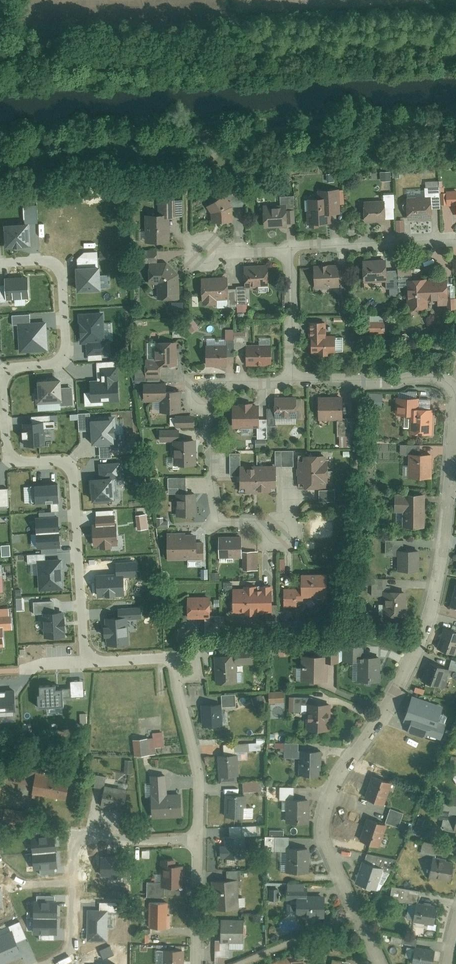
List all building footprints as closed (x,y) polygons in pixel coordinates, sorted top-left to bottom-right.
[(229,203),(239,203),(238,174),(220,175),(221,191),(201,201),(211,220),(232,209),(229,203)] [(314,193),(302,194),(304,221),(327,219),(326,207),(335,206),(333,183),(314,185),(314,193)] [(454,214),(455,214),(455,189),(450,189),(450,186),(440,186),(440,200),(453,200),(454,214)] [(359,196),(361,219),(382,218),(382,213),(389,212),(388,189),(380,190),(380,195),(359,196)] [(259,202),(260,224),(282,222),(282,217),(289,216),(288,192),(275,193),(275,201),(259,202)] [(426,192),(402,194),(403,217),(427,216),(426,192)] [(141,210),(142,238),(166,237),(165,214),(177,213),(177,193),(154,194),(154,210),(141,210)] [(5,223),(7,247),(32,245),(31,222),(40,221),(38,205),(25,206),(26,222),(5,223)] [(77,266),(78,290),(103,289),(102,264),(100,264),(99,250),(86,250),(78,257),(79,266),(77,266)] [(381,254),(357,255),(359,278),(381,276),(382,282),(394,282),(393,266),(382,267),(381,254)] [(174,270),(164,257),(145,259),(147,279),(154,278),(154,295),(174,295),(174,270)] [(261,259),(239,261),(241,285),(263,283),(261,259)] [(308,261),(310,282),(335,281),(334,259),(308,261)] [(222,272),(196,275),(199,299),(225,296),(222,272)] [(422,273),(402,274),(404,303),(424,301),(423,297),(445,296),(444,277),(422,278),(422,273)] [(0,301),(9,301),(9,298),(31,297),(29,275),(6,276),(6,283),(0,283),(0,298),(0,301)] [(105,310),(79,311),(80,343),(88,343),(88,353),(112,353),(111,340),(106,341),(105,310)] [(20,324),(21,351),(50,350),(48,320),(32,321),(32,313),(13,313),(14,324),(20,324)] [(365,314),(365,330),(380,330),(380,315),(365,314)] [(311,321),(311,354),(335,353),(335,335),(326,335),(325,320),(311,321)] [(154,362),(172,361),(172,337),(149,338),(149,355),(140,356),(141,373),(154,373),(154,362)] [(201,340),(202,363),(224,363),(223,339),(201,340)] [(242,341),(243,362),(266,361),(266,340),(242,341)] [(120,364),(101,365),(102,379),(91,380),(93,401),(121,399),(120,364)] [(64,386),(63,378),(38,379),(39,403),(63,401),(63,404),(76,403),(74,385),(64,386)] [(166,382),(143,383),(143,402),(160,401),(160,412),(179,412),(179,390),(166,391),(166,382)] [(313,414),(333,415),(333,432),(349,432),(350,413),(337,412),(338,391),(313,391),(313,414)] [(291,394),(270,394),(270,404),(264,404),(265,421),(271,421),(271,414),(291,413),(291,394)] [(404,429),(427,429),(427,405),(422,405),(422,395),(398,395),(398,407),(405,407),(404,429)] [(254,400),(227,401),(228,424),(253,423),(253,433),(262,433),(262,415),(255,416),(254,400)] [(90,422),(90,414),(78,415),(78,432),(90,432),(91,447),(99,447),(99,459),(111,459),(111,446),(114,446),(113,429),(115,428),(115,416),(108,417),(109,421),(90,422)] [(192,414),(173,414),(174,427),(193,426),(192,414)] [(23,421),(25,445),(48,443),(46,419),(23,421)] [(191,459),(191,436),(173,436),(173,426),(155,426),(156,435),(168,435),(169,460),(191,459)] [(426,475),(426,450),(404,450),(404,475),(426,475)] [(300,487),(324,487),(324,456),(299,456),(300,487)] [(100,480),(90,480),(92,504),(115,502),(113,480),(122,480),(121,463),(98,464),(100,480)] [(276,467),(240,468),(241,490),(276,490),(276,467)] [(32,484),(33,502),(61,501),(60,482),(32,484)] [(10,504),(9,487),(0,488),(0,505),(10,504)] [(191,510),(191,488),(173,488),(173,510),(191,510)] [(319,489),(319,501),(335,501),(335,489),(319,489)] [(422,522),(420,490),(390,491),(391,508),(398,508),(399,523),(422,522)] [(118,521),(117,522),(116,508),(96,509),(97,522),(94,522),(95,546),(119,545),(118,521)] [(57,514),(56,510),(41,511),(41,516),(37,516),(38,531),(61,530),(60,514),(57,514)] [(161,528),(163,557),(199,555),(198,536),(192,536),(191,527),(161,528)] [(61,530),(38,531),(39,548),(43,547),(43,552),(59,551),(58,546),(63,546),(61,530)] [(236,531),(213,532),(214,554),(237,553),(238,565),(254,564),(253,546),(237,547),(236,531)] [(10,545),(1,546),(1,557),(10,557),(10,545)] [(416,567),(415,546),(392,547),(393,568),(416,567)] [(66,588),(64,557),(39,559),(41,590),(66,588)] [(115,574),(96,575),(97,598),(125,597),(124,578),(138,577),(138,561),(115,562),(115,574)] [(322,568),(297,569),(298,584),(279,584),(280,605),(295,604),(294,593),(322,592),(322,568)] [(450,580),(446,601),(455,603),(455,581),(450,580)] [(268,583),(229,583),(230,610),(268,609),(268,583)] [(401,587),(379,587),(379,611),(401,611),(401,587)] [(183,615),(200,614),(201,627),(216,626),(215,611),(206,612),(204,591),(182,593),(183,615)] [(45,612),(46,636),(67,635),(66,610),(56,610),(56,599),(35,600),(36,613),(45,612)] [(108,644),(131,642),(130,618),(145,617),(144,603),(119,605),(119,616),(106,616),(108,644)] [(7,646),(6,629),(14,628),(13,606),(0,607),(0,646),(7,646)] [(431,642),(451,649),(455,634),(455,630),(438,624),(431,642)] [(375,677),(375,653),(357,653),(358,641),(339,641),(339,655),(352,655),(352,677),(375,677)] [(299,652),(298,677),(322,678),(323,656),(334,656),(334,644),(318,644),(318,653),(299,652)] [(246,649),(210,650),(211,678),(233,677),(233,662),(247,661),(246,649)] [(447,655),(444,665),(455,668),(455,657),(447,655)] [(422,659),(416,676),(437,683),(443,666),(422,659)] [(40,693),(40,706),(66,704),(66,696),(87,695),(86,678),(72,679),(72,686),(58,687),(58,683),(41,684),(41,692),(40,693)] [(15,712),(14,690),(0,691),(0,713),(15,712)] [(437,701),(406,692),(398,717),(404,719),(401,726),(436,737),(442,721),(432,717),(437,701)] [(325,726),(325,698),(306,698),(306,693),(289,693),(289,706),(302,706),(302,726),(325,726)] [(197,700),(198,722),(217,721),(216,700),(197,700)] [(135,734),(136,750),(151,750),(150,743),(159,743),(158,729),(147,729),(147,734),(135,734)] [(294,768),(316,768),(317,745),(294,745),(294,763),(294,768)] [(232,750),(213,751),(214,777),(233,777),(232,750)] [(37,772),(32,794),(63,801),(68,779),(37,772)] [(367,772),(360,793),(380,800),(387,779),(367,772)] [(152,817),(182,816),(181,793),(167,793),(166,773),(150,774),(152,817)] [(106,788),(102,807),(125,811),(129,792),(106,788)] [(241,791),(220,790),(219,811),(240,812),(241,791)] [(305,795),(282,795),(281,818),(305,819),(305,795)] [(398,810),(385,805),(381,819),(394,823),(398,810)] [(6,810),(4,823),(26,826),(28,812),(6,810)] [(383,822),(362,814),(355,834),(376,842),(383,822)] [(240,832),(220,833),(220,853),(240,852),(240,832)] [(281,844),(282,867),(304,867),(303,844),(281,844)] [(393,856),(359,848),(352,876),(375,882),(379,864),(391,867),(393,856)] [(57,850),(32,852),(34,870),(59,868),(57,850)] [(428,853),(424,874),(444,877),(448,856),(428,853)] [(101,857),(102,874),(124,874),(124,857),(101,857)] [(147,881),(147,896),(164,896),(164,887),(183,887),(183,866),(175,866),(175,860),(160,860),(160,881),(147,881)] [(212,877),(213,903),(234,902),(233,876),(212,877)] [(292,892),(292,913),(321,912),(320,890),(301,890),(300,882),(279,883),(280,892),(292,892)] [(411,898),(408,918),(427,921),(431,901),(411,898)] [(58,901),(34,901),(34,934),(58,934),(58,901)] [(168,904),(149,904),(149,926),(168,926),(168,904)] [(107,940),(107,910),(87,909),(87,940),(107,940)] [(237,914),(216,914),(215,937),(237,938),(237,914)] [(0,935),(0,960),(22,951),(13,930),(0,935)] [(429,943),(411,942),(410,960),(427,961),(429,943)] [(165,950),(164,963),(184,963),(185,951),(165,950)]
